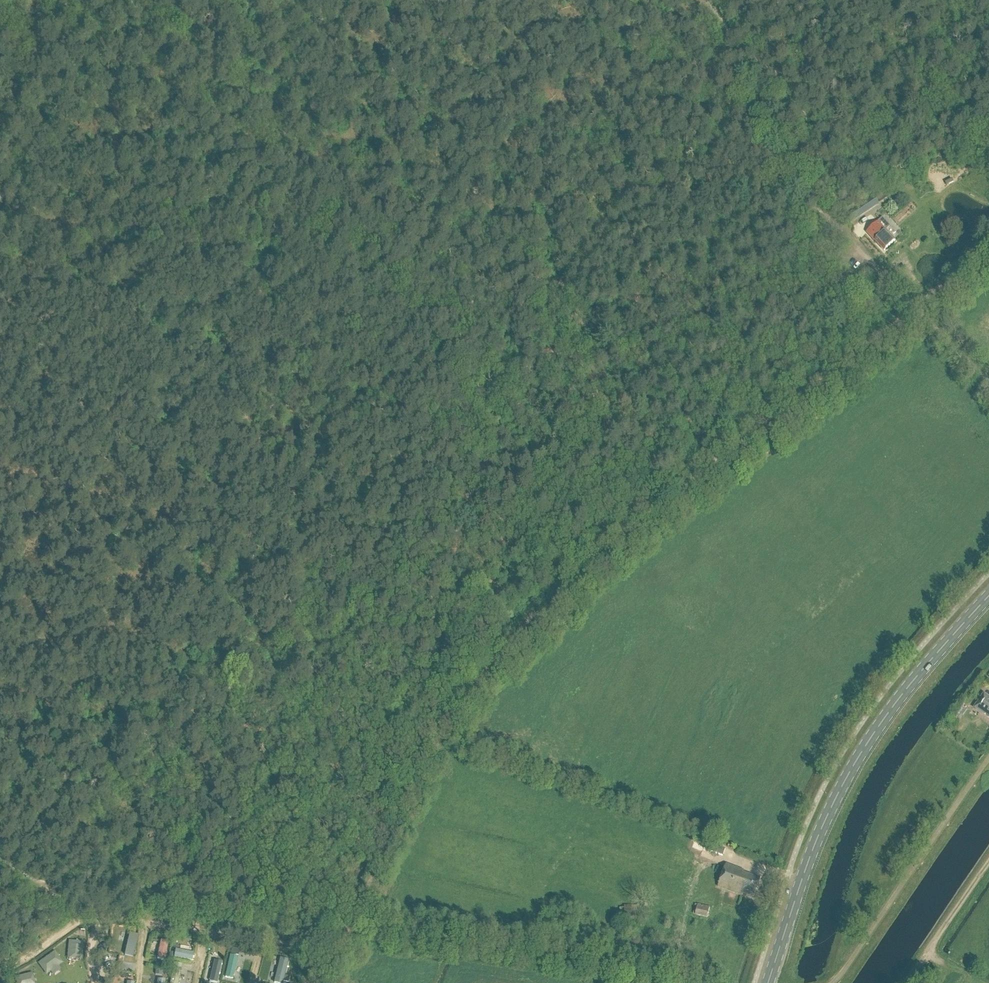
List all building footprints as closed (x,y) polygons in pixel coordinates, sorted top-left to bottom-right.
[(884,252),(895,242),(878,223),(867,233),(884,252)] [(985,715),(988,718),(988,698),(983,694),(974,708),(985,716),(985,715)] [(936,723),(942,728),(952,715),(946,710),(936,723)] [(709,852),(728,859),(730,852),(711,845),(709,852)] [(754,898),(760,879),(743,873),(744,871),(726,864),(717,887),(742,896),(743,894),(754,898)] [(695,905),(693,914),(695,915),(708,918),(710,908),(698,905),(698,906),(695,905)] [(624,916),(624,917),(625,917),(637,917),(637,906),(624,906),(624,909),(624,916)] [(156,972),(168,976),(171,968),(158,964),(156,972)]
